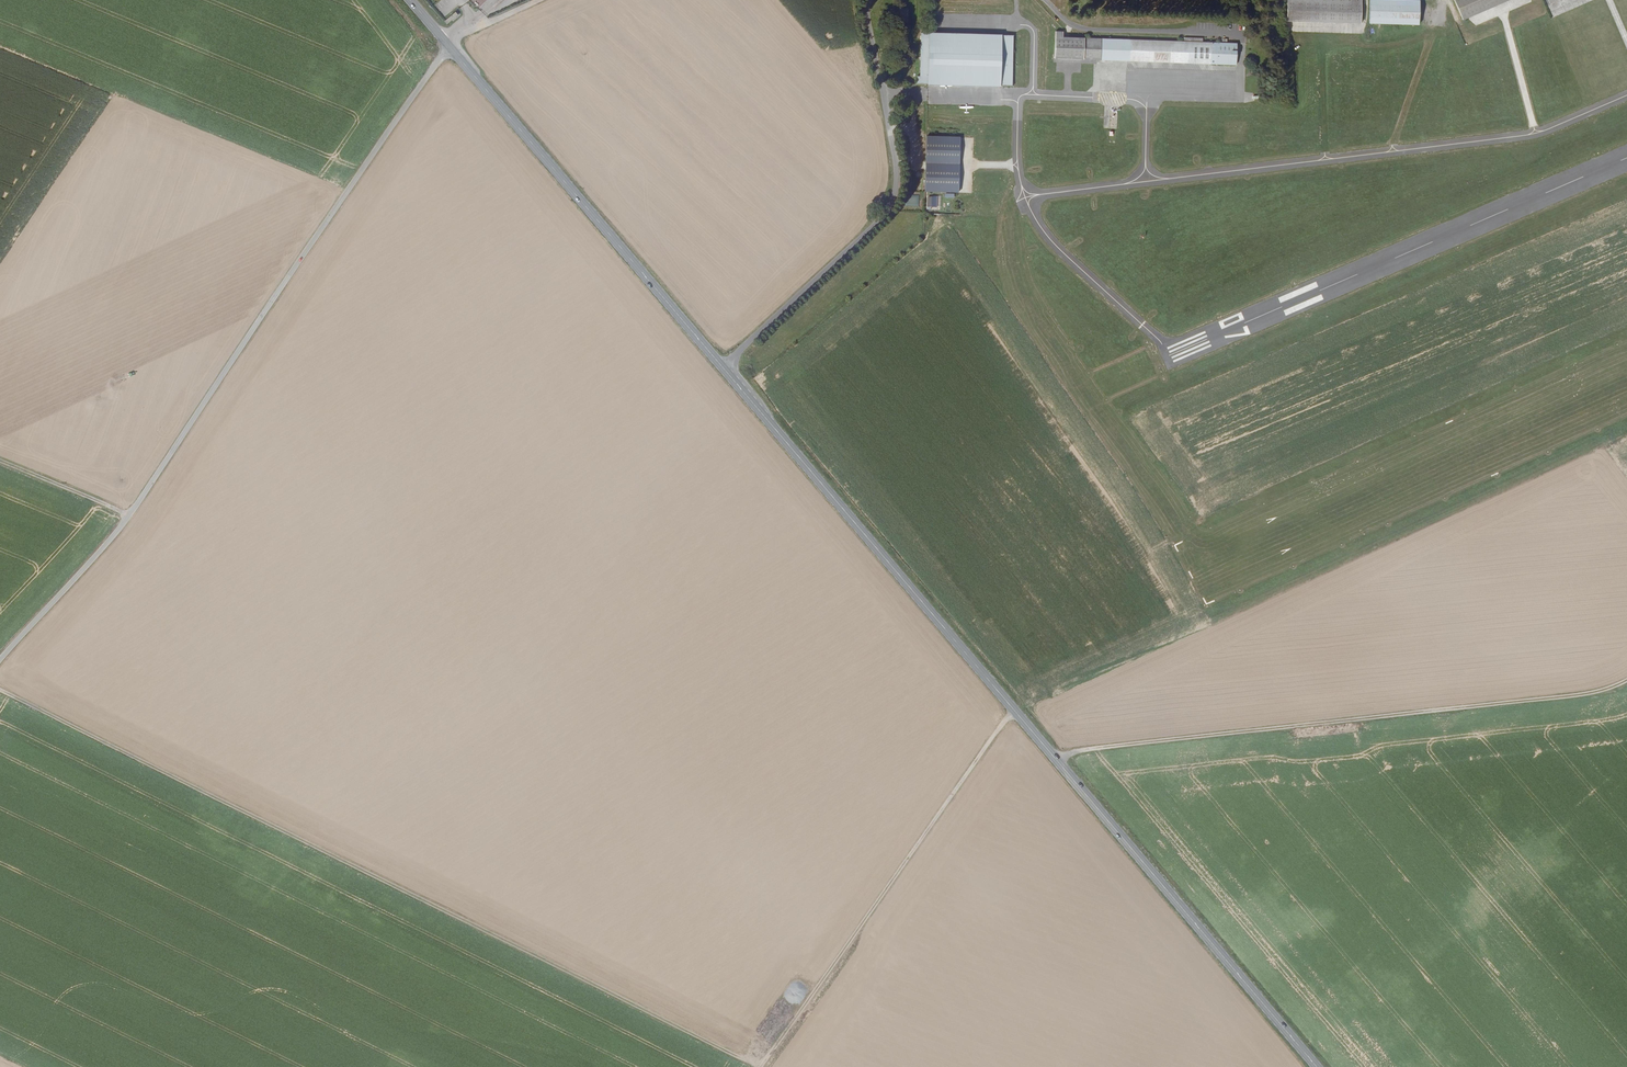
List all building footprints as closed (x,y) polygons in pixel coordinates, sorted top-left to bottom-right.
[(1361,22),(1361,0),(1288,0),(1287,20),(1361,22)] [(1419,24),(1419,0),(1411,0),(1370,0),(1369,23),(1419,24)] [(1465,20),(1468,19),(1511,0),(1456,0),(1465,20)] [(481,7),(474,1),(471,4),(478,10),(481,7)] [(1058,32),(1057,58),(1081,59),(1238,64),(1238,44),(1064,38),(1064,32),(1058,32)] [(930,84),(931,33),(923,33),(921,77),(918,77),(918,84),(927,84),(930,84)] [(930,84),(1002,86),(1002,85),(1004,35),(936,34),(931,33),(930,84)] [(1015,35),(1004,35),(1002,85),(1014,85),(1015,35)] [(926,137),(925,137),(924,193),(958,194),(959,137),(926,137)]
